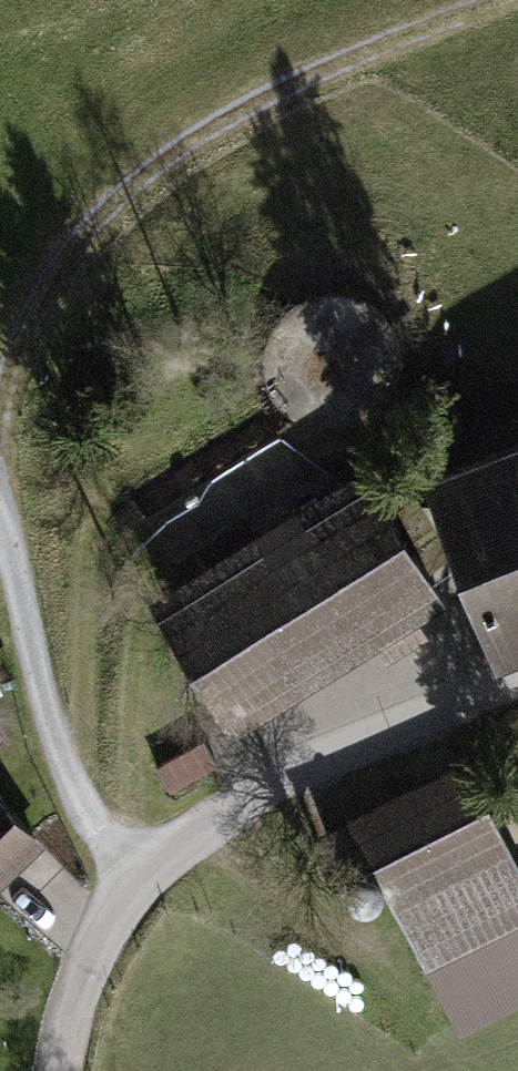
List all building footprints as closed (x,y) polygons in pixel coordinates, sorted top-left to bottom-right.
[(517,658),(517,450),(425,485),(495,667),(517,658)] [(368,463),(147,600),(228,728),(449,591),(368,463)] [(338,829),(449,1048),(517,1013),(517,881),(460,767),(338,829)] [(38,861),(0,822),(0,897),(38,861)]
